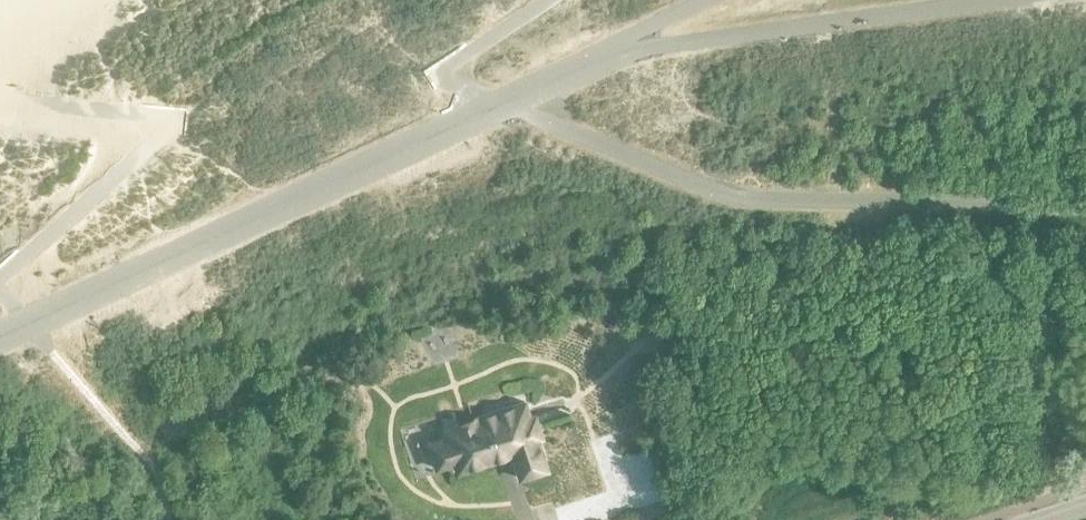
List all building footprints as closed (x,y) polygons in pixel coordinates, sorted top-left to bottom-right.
[(444,438),(427,444),(434,468),(452,463),(455,471),(511,453),(520,476),(544,468),(523,401),(441,429),(444,438)] [(555,512),(526,517),(527,519),(556,519),(555,512)]
